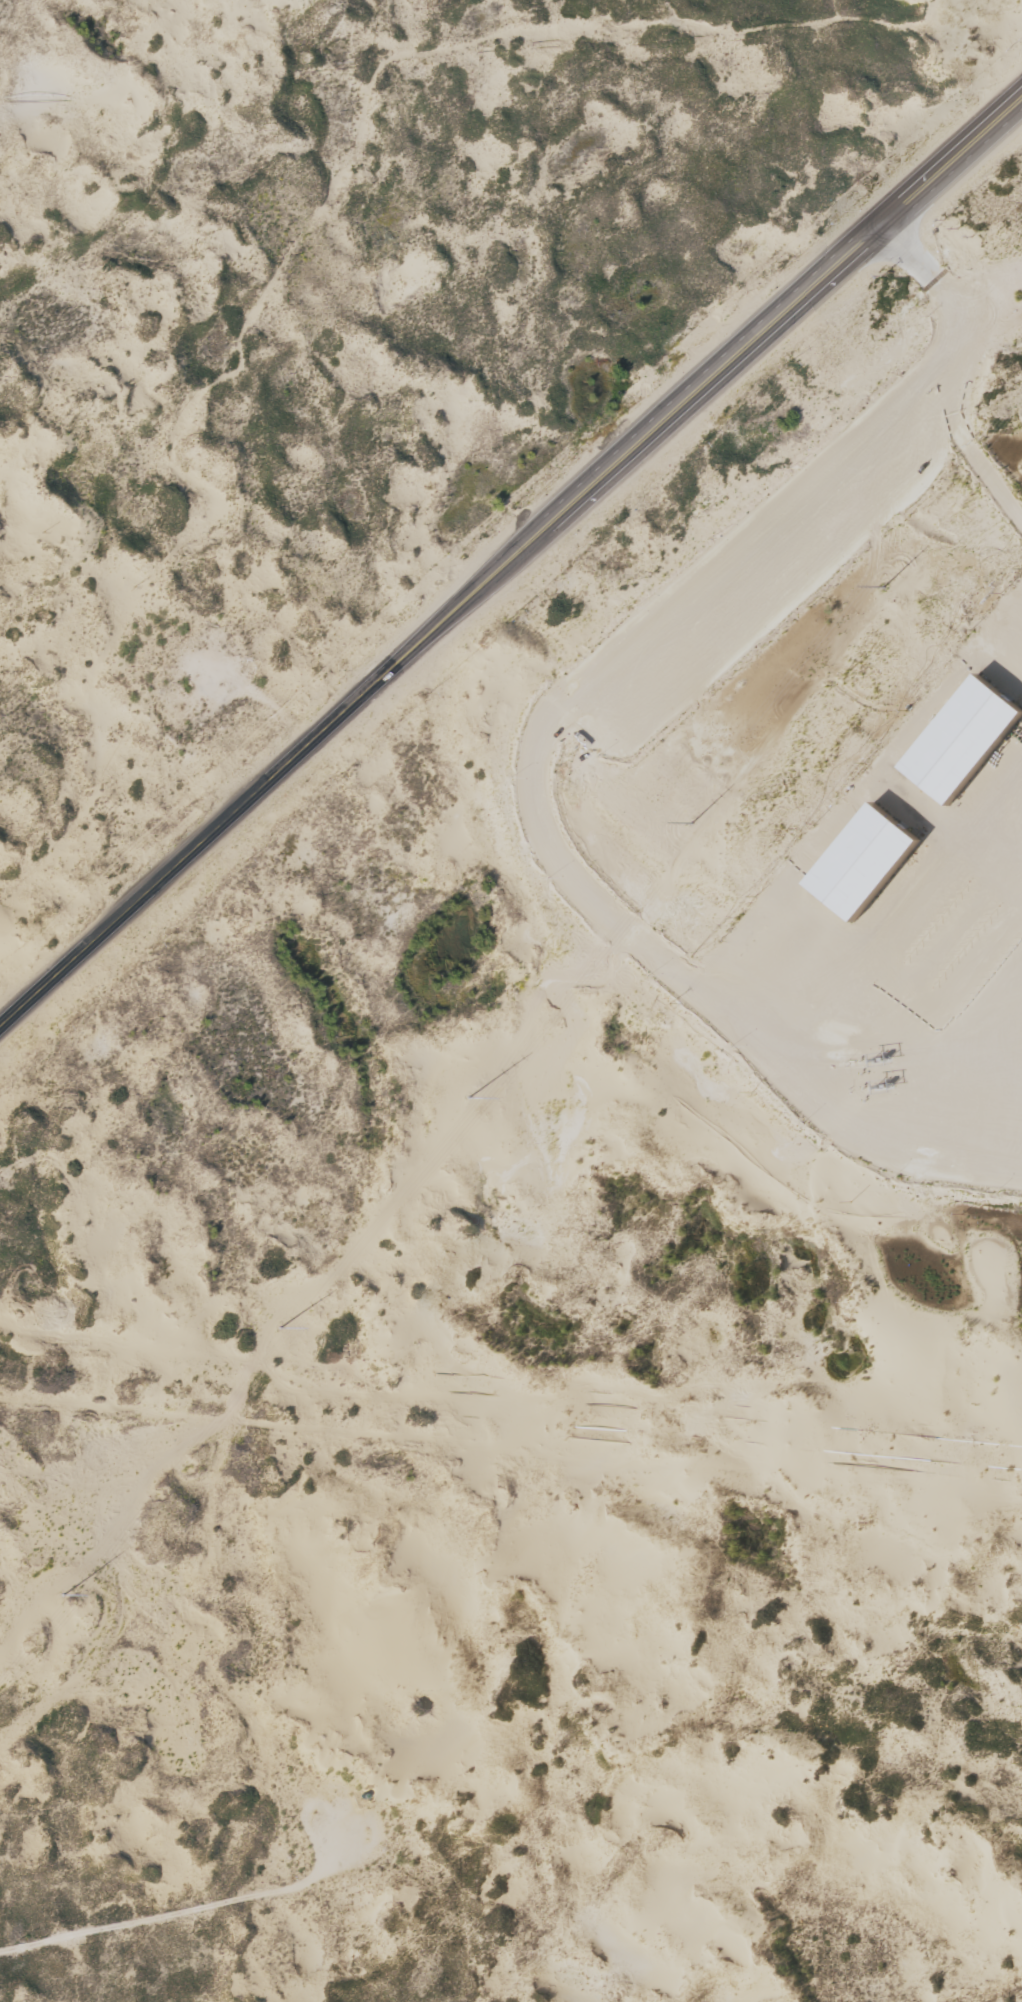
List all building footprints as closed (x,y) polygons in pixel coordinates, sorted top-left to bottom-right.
[(982,670),(1021,704),(1021,716),(950,802),(904,763),(982,670)] [(875,799),(810,881),(857,918),(925,836),(875,799)]
